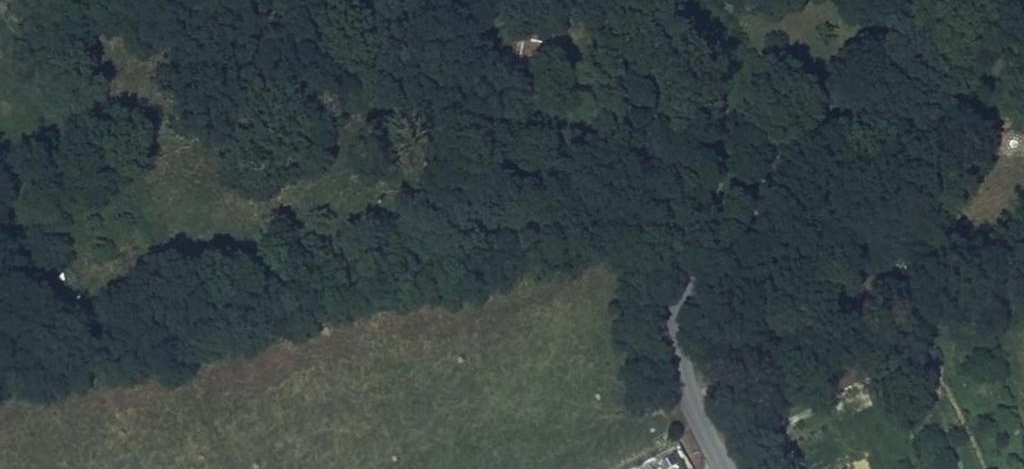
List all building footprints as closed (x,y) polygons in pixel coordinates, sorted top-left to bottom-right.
[(555,29),(555,25),(534,21),(530,56),(550,61),(554,48),(578,52),(582,34),(555,29)]
